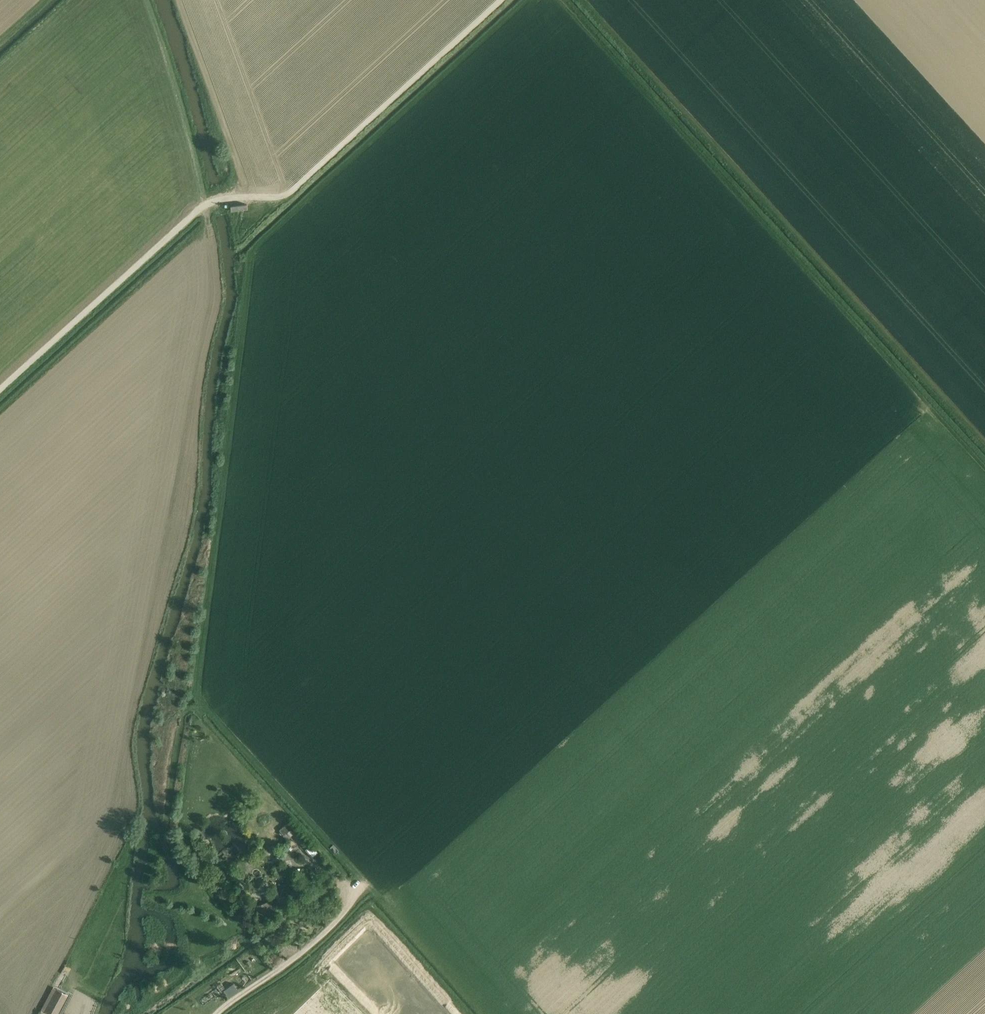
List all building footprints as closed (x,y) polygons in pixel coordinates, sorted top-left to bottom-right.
[(272,901),(258,906),(261,916),(275,911),(272,901)] [(233,983),(224,990),(228,997),(238,990),(233,983)] [(64,1000),(65,998),(68,994),(55,985),(46,1000),(42,1009),(50,1013),(57,1013),(64,1000)]
